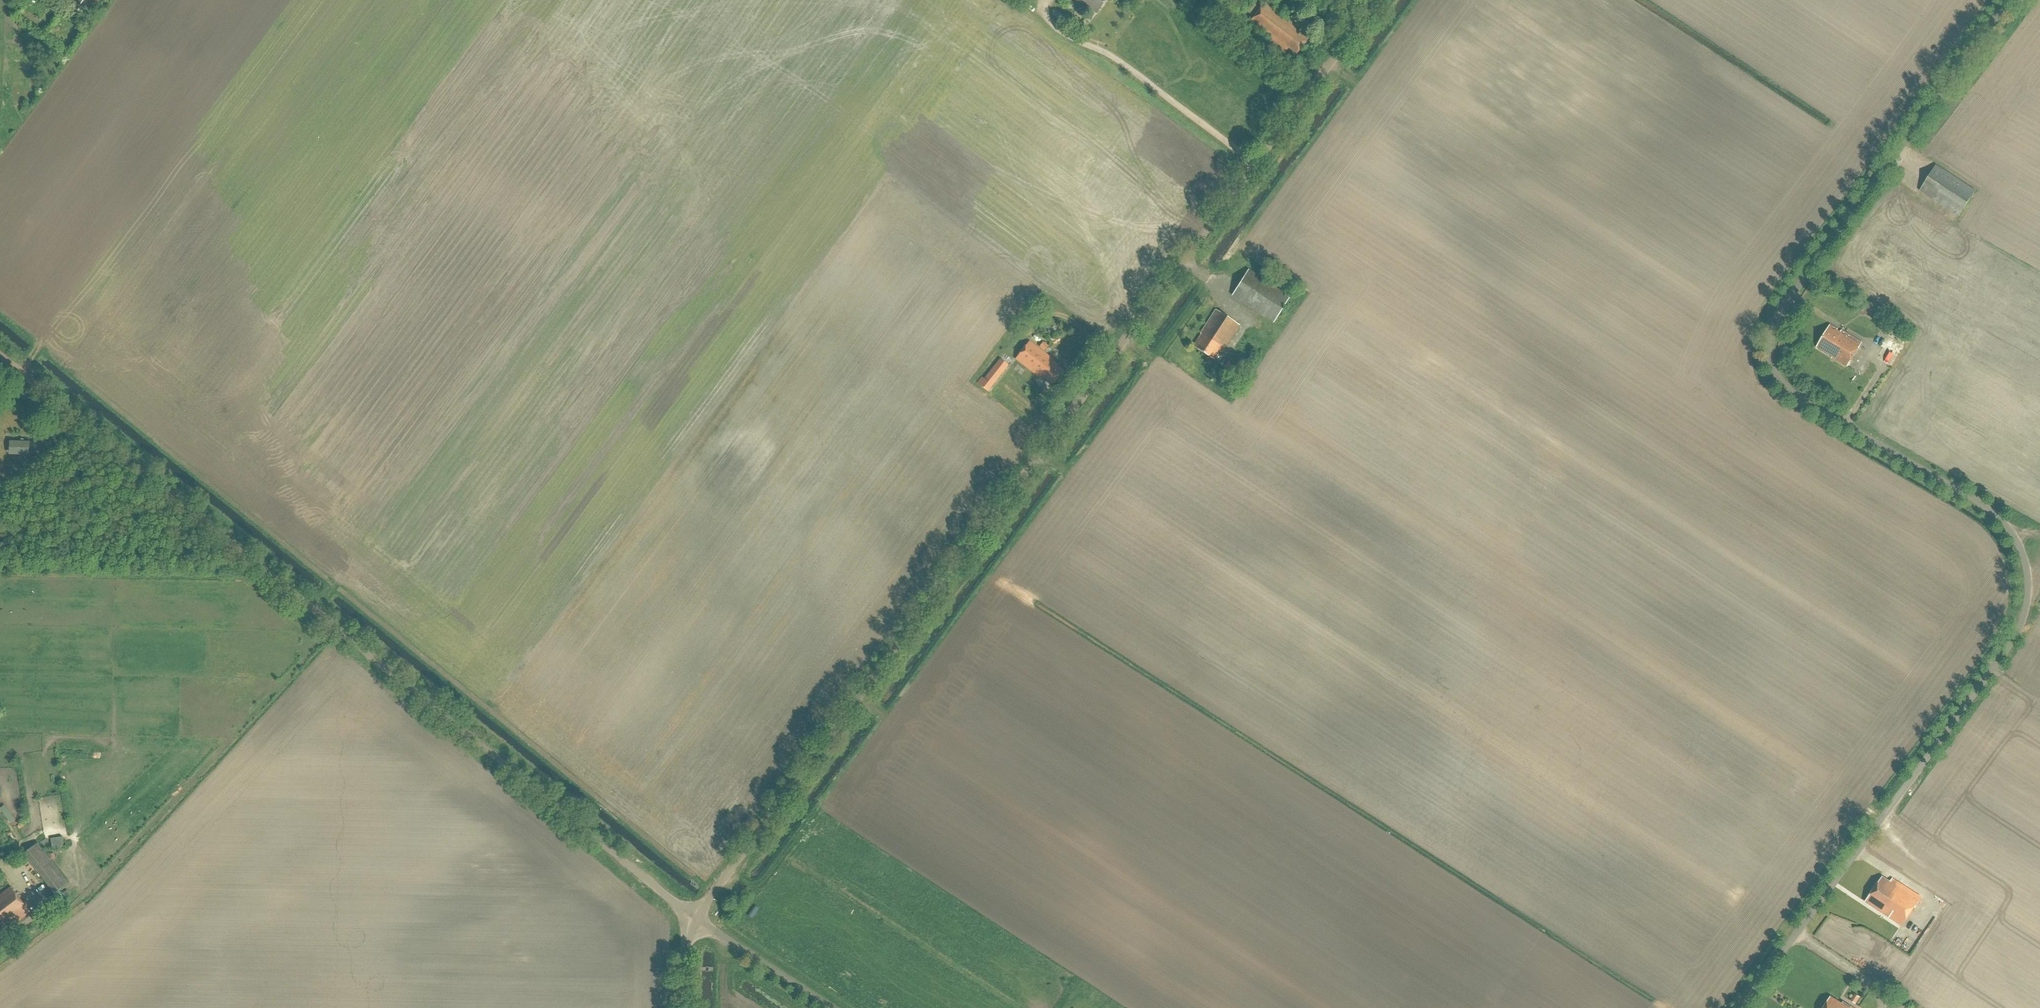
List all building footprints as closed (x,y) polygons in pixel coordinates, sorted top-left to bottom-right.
[(1107,0),(1075,0),(1085,8),(1086,6),(1096,14),(1107,0)] [(1294,25),(1295,24),(1265,2),(1247,26),(1284,54),(1287,50),(1295,56),(1307,40),(1298,33),(1300,29),(1294,25)] [(1293,16),(1301,22),(1306,16),(1298,10),(1293,16)] [(1976,191),(1936,165),(1919,191),(1959,217),(1976,191)] [(1290,296),(1248,269),(1232,296),(1274,322),(1290,296)] [(1199,333),(1201,335),(1193,346),(1212,359),(1218,350),(1220,352),(1238,325),(1215,310),(1199,333)] [(1894,337),(1901,326),(1893,321),(1886,332),(1894,337)] [(1834,359),(1847,367),(1862,343),(1848,335),(1849,335),(1842,331),(1841,332),(1830,325),(1816,348),(1833,357),(1832,358),(1834,359)] [(1888,339),(1877,357),(1891,366),(1902,347),(1888,339)] [(1052,362),(1054,360),(1030,342),(1016,360),(1044,380),(1046,377),(1054,384),(1064,371),(1058,367),(1058,366),(1052,362)] [(1039,347),(1045,351),(1049,346),(1043,342),(1039,347)] [(988,390),(1008,365),(1000,359),(984,379),(982,377),(978,383),(988,390)] [(30,442),(10,441),(10,455),(30,456),(30,442)] [(7,804),(2,807),(10,823),(15,820),(7,804)] [(52,837),(53,848),(65,847),(64,836),(52,837)] [(37,843),(23,854),(54,894),(68,883),(37,843)] [(1882,879),(1866,902),(1901,927),(1921,899),(1893,880),(1890,884),(1882,879)] [(0,895),(0,934),(30,912),(11,887),(0,895)] [(1860,997),(1855,994),(1850,1000),(1856,1004),(1860,997)] [(1842,1003),(1840,1005),(1829,998),(1822,1007),(1850,1007),(1842,1003)]
